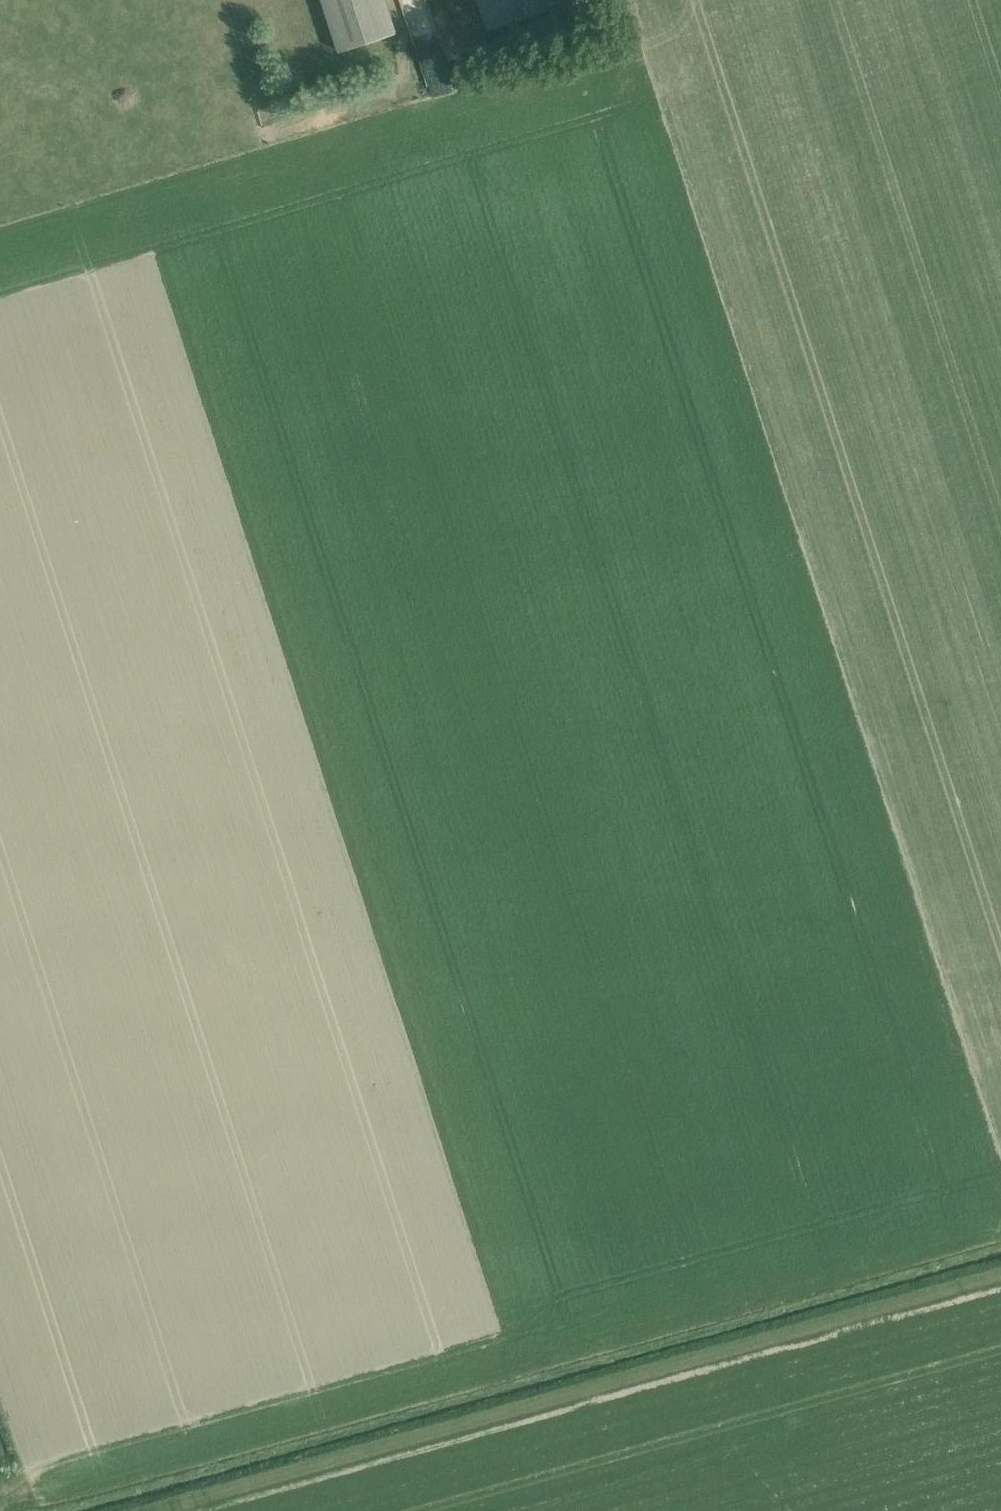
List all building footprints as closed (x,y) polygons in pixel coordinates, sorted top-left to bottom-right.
[(385,0),(322,0),(338,51),(396,33),(385,0)] [(563,0),(478,0),(486,26),(563,1),(563,0)]
